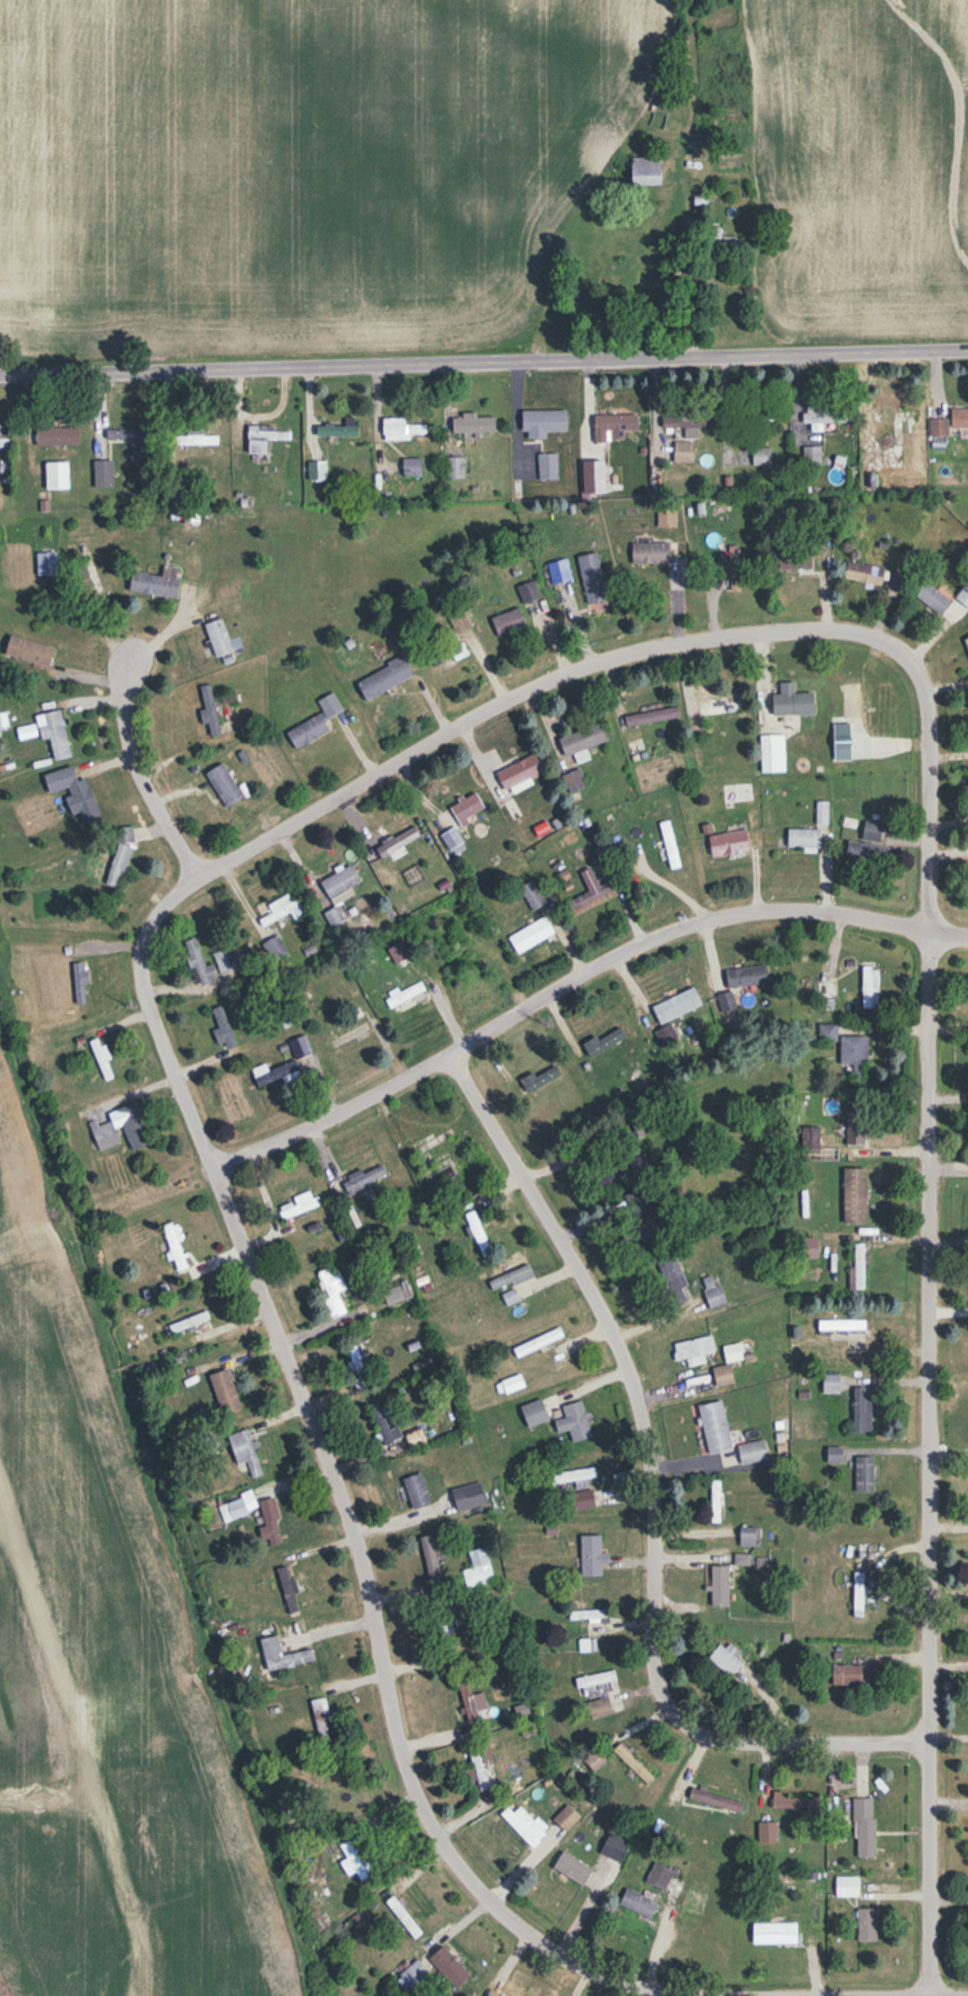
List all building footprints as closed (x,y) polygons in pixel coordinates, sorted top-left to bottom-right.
[(632,184),(663,184),(663,157),(632,157),(632,184)] [(811,431),(823,431),(823,422),(849,421),(849,404),(805,405),(805,422),(810,422),(811,431)] [(918,407),(871,407),(871,422),(918,422),(918,407)] [(967,426),(967,408),(951,408),(951,426),(967,426)] [(567,410),(523,410),(523,431),(528,431),(528,438),(546,438),(546,430),(567,430),(567,410)] [(496,433),(496,414),(452,414),(452,433),(496,433)] [(595,414),(595,440),(623,440),(623,429),(638,429),(638,414),(595,414)] [(663,428),(674,428),(674,438),(699,438),(699,428),(707,428),(707,415),(663,415),(663,428)] [(383,418),(383,438),(426,438),(426,425),(405,425),(405,418),(383,418)] [(948,436),(948,418),(929,418),(929,436),(948,436)] [(317,424),(317,436),(358,436),(358,424),(317,424)] [(1,433),(1,425),(0,425),(0,448),(8,448),(8,433),(1,433)] [(248,453),(267,453),(267,440),(290,441),(290,430),(271,430),(271,426),(248,426),(248,453)] [(78,445),(78,427),(37,427),(37,445),(78,445)] [(145,447),(145,438),(150,438),(150,428),(106,428),(106,439),(131,439),(131,447),(145,447)] [(178,435),(178,445),(218,445),(218,435),(178,435)] [(694,462),(694,441),(674,441),(674,462),(694,462)] [(903,445),(881,445),(881,467),(903,467),(903,445)] [(820,446),(803,446),(803,465),(820,465),(820,446)] [(752,465),(772,465),(772,447),(752,447),(752,465)] [(539,480),(558,480),(558,453),(539,453),(539,480)] [(446,478),(463,478),(463,457),(446,457),(446,478)] [(421,476),(421,458),(402,458),(402,476),(421,476)] [(112,460),(95,460),(95,488),(112,488),(112,460)] [(605,460),(584,460),(584,494),(605,494),(605,460)] [(46,462),(46,489),(69,489),(69,462),(46,462)] [(308,462),(308,481),(326,481),(326,462),(308,462)] [(658,527),(675,527),(675,505),(658,505),(658,527)] [(669,564),(669,542),(632,542),(632,564),(669,564)] [(726,546),(726,591),(740,591),(740,546),(726,546)] [(778,549),(778,568),(812,568),(812,549),(778,549)] [(37,552),(37,576),(57,576),(57,552),(37,552)] [(607,599),(598,552),(578,556),(588,603),(607,599)] [(572,579),(566,558),(548,563),(553,584),(572,579)] [(882,585),(885,567),(848,560),(845,578),(882,585)] [(176,597),(180,568),(164,566),(162,576),(132,571),(130,591),(176,597)] [(517,586),(524,603),(540,597),(534,580),(517,586)] [(940,615),(951,600),(924,580),(913,595),(940,615)] [(956,596),(967,607),(967,582),(956,596)] [(492,616),(498,635),(526,626),(520,607),(492,616)] [(205,623),(215,657),(233,651),(223,618),(205,623)] [(432,661),(436,667),(453,656),(456,661),(468,653),(461,642),(432,661)] [(414,676),(405,657),(357,680),(366,699),(414,676)] [(773,693),(773,714),(814,714),(814,692),(795,692),(795,682),(781,682),(781,693),(773,693)] [(202,724),(208,723),(210,737),(221,735),(211,684),(200,686),(205,709),(200,710),(202,724)] [(330,731),(324,719),(342,710),(334,692),(317,701),(323,713),(287,731),(296,749),(330,731)] [(688,711),(697,710),(698,715),(741,713),(740,695),(687,698),(688,711)] [(625,715),(627,727),(680,717),(678,705),(625,715)] [(41,741),(50,739),(54,761),(71,757),(61,710),(36,715),(41,741)] [(566,757),(574,754),(577,763),(589,759),(586,749),(608,741),(602,723),(560,737),(566,757)] [(785,772),(784,735),(761,735),(761,772),(785,772)] [(497,772),(506,790),(544,771),(535,753),(497,772)] [(243,798),(223,763),(206,773),(227,808),(243,798)] [(87,778),(78,780),(74,766),(44,774),(49,793),(66,789),(73,816),(96,810),(87,778)] [(587,787),(581,769),(564,774),(570,792),(587,787)] [(724,804),(753,802),(752,783),(723,784),(724,804)] [(458,822),(485,812),(478,794),(451,804),(458,822)] [(658,823),(671,869),(681,866),(669,820),(658,823)] [(883,823),(864,821),(862,840),(881,842),(883,823)] [(420,837),(415,826),(375,847),(381,857),(420,837)] [(441,834),(448,849),(463,843),(456,828),(441,834)] [(107,884),(119,888),(131,845),(130,845),(133,832),(122,829),(107,884)] [(820,829),(787,829),(787,847),(820,847),(820,829)] [(712,856),(749,851),(746,830),(709,835),(712,856)] [(321,880),(335,907),(324,912),(331,926),(348,917),(340,901),(353,895),(348,886),(360,881),(352,865),(321,880)] [(599,885),(592,867),(581,872),(589,891),(568,900),(572,909),(615,890),(611,880),(599,885)] [(545,903),(532,881),(520,888),(534,910),(545,903)] [(267,905),(270,912),(259,918),(264,927),(288,912),(292,919),(304,912),(295,898),(291,900),(287,893),(267,905)] [(510,936),(519,952),(554,932),(546,916),(510,936)] [(217,979),(212,963),(205,965),(195,937),(183,941),(199,986),(217,979)] [(240,968),(234,946),(213,951),(219,974),(240,968)] [(75,962),(75,1003),(87,1003),(87,962),(75,962)] [(726,969),(728,988),(769,983),(767,964),(726,969)] [(878,1008),(878,966),(862,966),(863,1008),(878,1008)] [(432,998),(423,980),(386,998),(395,1016),(432,998)] [(836,1005),(836,980),(817,980),(817,1005),(836,1005)] [(702,1005),(695,987),(651,1006),(659,1024),(702,1005)] [(721,1011),(735,1008),(732,992),(718,994),(721,1011)] [(836,1023),(818,1023),(818,1041),(836,1041),(836,1023)] [(583,1045),(590,1057),(626,1037),(620,1025),(583,1045)] [(312,1053),(305,1034),(288,1041),(296,1059),(312,1053)] [(841,1065),(868,1065),(868,1034),(841,1034),(841,1065)] [(252,1069),(257,1085),(297,1072),(293,1062),(268,1071),(266,1064),(252,1069)] [(530,1092),(561,1074),(555,1065),(525,1083),(530,1092)] [(120,1144),(114,1126),(123,1123),(132,1150),(151,1144),(137,1102),(109,1111),(112,1121),(92,1127),(99,1150),(120,1144)] [(865,1145),(865,1110),(846,1110),(846,1145),(865,1145)] [(423,1168),(434,1163),(429,1152),(418,1158),(423,1168)] [(371,1191),(368,1179),(385,1176),(383,1166),(345,1174),(349,1195),(371,1191)] [(866,1168),(844,1168),(844,1224),(866,1224),(866,1168)] [(648,1186),(626,1193),(642,1239),(664,1232),(648,1186)] [(321,1203),(317,1195),(313,1197),(309,1190),(292,1198),(293,1201),(278,1208),(284,1220),(321,1203)] [(493,1253),(474,1210),(464,1215),(483,1257),(493,1253)] [(172,1271),(186,1269),(179,1222),(164,1224),(172,1271)] [(797,1237),(797,1258),(817,1258),(817,1237),(797,1237)] [(864,1243),(854,1243),(854,1288),(865,1288),(864,1243)] [(682,1288),(689,1285),(672,1254),(655,1264),(676,1303),(687,1297),(682,1288)] [(488,1280),(492,1290),(510,1284),(512,1289),(501,1293),(506,1306),(520,1300),(515,1285),(534,1278),(530,1265),(488,1280)] [(354,1308),(339,1271),(330,1275),(327,1268),(315,1273),(333,1317),(354,1308)] [(711,1308),(727,1302),(720,1280),(703,1286),(711,1308)] [(381,1291),(386,1305),(406,1297),(400,1283),(381,1291)] [(866,1319),(818,1319),(818,1334),(866,1334),(866,1319)] [(564,1337),(560,1327),(513,1347),(517,1357),(564,1337)] [(706,1362),(704,1353),(715,1351),(711,1335),(672,1344),(675,1360),(686,1358),(688,1366),(706,1362)] [(360,1343),(347,1346),(351,1362),(347,1363),(355,1389),(371,1385),(360,1343)] [(743,1360),(742,1343),(724,1344),(725,1361),(743,1360)] [(730,1364),(713,1368),(718,1387),(735,1382),(730,1364)] [(209,1374),(222,1415),(243,1409),(230,1367),(209,1374)] [(512,1375),(512,1387),(522,1387),(522,1375),(512,1375)] [(823,1375),(823,1391),(839,1391),(839,1375),(823,1375)] [(872,1397),(866,1397),(866,1386),(853,1386),(853,1432),(872,1432),(872,1397)] [(521,1405),(529,1427),(550,1419),(543,1398),(521,1405)] [(398,1426),(388,1429),(378,1400),(369,1403),(384,1445),(402,1438),(398,1426)] [(592,1436),(582,1400),(562,1405),(566,1417),(554,1420),(558,1432),(570,1429),(573,1441),(592,1436)] [(723,1400),(699,1405),(708,1454),(732,1450),(723,1400)] [(427,1444),(421,1426),(405,1432),(411,1450),(427,1444)] [(263,1473),(248,1429),(228,1435),(238,1464),(246,1461),(252,1477),(263,1473)] [(769,1458),(764,1439),(737,1445),(741,1465),(769,1458)] [(855,1456),(855,1492),(874,1492),(874,1456),(855,1456)] [(595,1478),(595,1470),(549,1472),(549,1482),(576,1481),(576,1484),(584,1483),(583,1478),(595,1478)] [(431,1503),(421,1473),(403,1479),(413,1509),(431,1503)] [(459,1512),(487,1504),(480,1481),(452,1490),(459,1512)] [(721,1481),(711,1481),(711,1523),(721,1523),(721,1481)] [(572,1512),(596,1506),(591,1488),(568,1494),(572,1512)] [(248,1513),(242,1497),(218,1506),(224,1522),(248,1513)] [(272,1497),(259,1502),(266,1526),(261,1528),(267,1546),(284,1541),(272,1497)] [(756,1526),(740,1526),(740,1547),(756,1547),(756,1526)] [(443,1583),(435,1549),(441,1547),(438,1534),(419,1538),(430,1586),(443,1583)] [(602,1535),(581,1535),(581,1575),(602,1575),(602,1535)] [(494,1579),(485,1546),(468,1551),(473,1568),(462,1570),(466,1587),(494,1579)] [(750,1555),(735,1555),(735,1565),(750,1565),(750,1555)] [(298,1611),(287,1565),(277,1568),(288,1613),(298,1611)] [(729,1565),(711,1565),(711,1606),(729,1606),(729,1565)] [(853,1617),(863,1617),(863,1573),(853,1573),(853,1617)] [(568,1621),(609,1621),(609,1610),(568,1610),(568,1621)] [(267,1670),(315,1662),(313,1649),(282,1655),(279,1635),(261,1638),(267,1670)] [(578,1639),(578,1651),(594,1651),(594,1639),(578,1639)] [(731,1678),(743,1664),(720,1644),(708,1658),(731,1678)] [(833,1686),(889,1686),(889,1666),(833,1666),(833,1686)] [(577,1689),(587,1688),(588,1694),(605,1692),(604,1683),(616,1682),(615,1671),(575,1677),(577,1689)] [(479,1720),(477,1710),(487,1708),(483,1692),(472,1694),(468,1678),(458,1680),(468,1723),(479,1720)] [(614,1713),(609,1696),(586,1703),(591,1719),(614,1713)] [(330,1733),(322,1698),(310,1701),(318,1736),(330,1733)] [(487,1739),(468,1743),(478,1790),(498,1786),(487,1739)] [(654,1777),(620,1744),(613,1751),(647,1784),(654,1777)] [(786,1791),(771,1791),(771,1808),(821,1808),(821,1798),(786,1798),(786,1791)] [(857,1857),(875,1857),(875,1799),(857,1799),(857,1857)] [(580,1816),(567,1804),(553,1820),(566,1831),(580,1816)] [(512,1813),(507,1808),(500,1815),(532,1847),(548,1832),(520,1805),(512,1813)] [(776,1841),(776,1822),(758,1822),(758,1841),(776,1841)] [(631,1843),(610,1833),(600,1852),(621,1862),(631,1843)] [(378,1870),(358,1835),(340,1844),(360,1880),(378,1870)] [(553,1867),(583,1886),(593,1870),(564,1850),(553,1867)] [(675,1871),(655,1862),(646,1881),(665,1891),(675,1871)] [(859,1876),(836,1876),(836,1897),(859,1897),(859,1876)] [(651,1919),(658,1902),(627,1888),(619,1904),(651,1919)] [(412,1935),(419,1930),(412,1921),(410,1922),(395,1901),(390,1904),(412,1935)] [(858,1942),(877,1942),(877,1908),(858,1908),(858,1942)] [(754,1923),(754,1943),(797,1943),(797,1923),(754,1923)] [(428,1958),(455,1989),(470,1975),(443,1945),(428,1958)] [(395,1978),(407,1993),(430,1974),(418,1959),(395,1978)]
